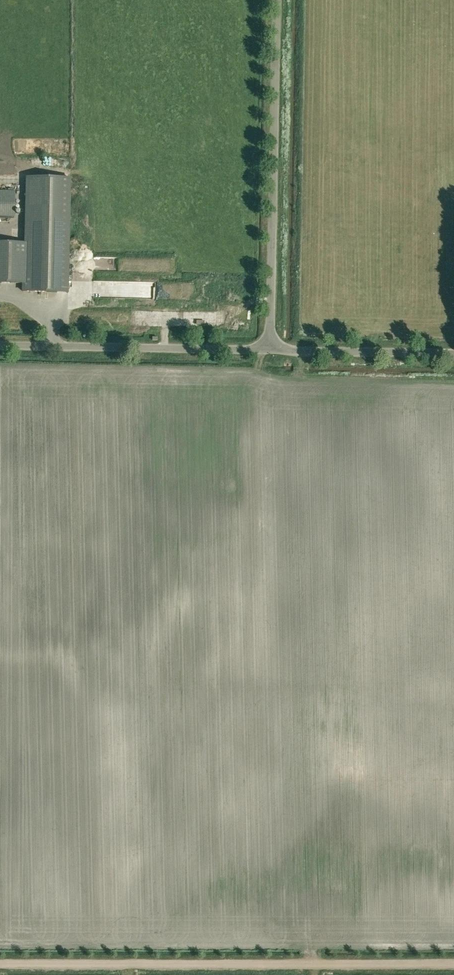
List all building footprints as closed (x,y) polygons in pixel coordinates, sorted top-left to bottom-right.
[(67,292),(66,177),(24,177),(24,243),(0,243),(0,283),(23,283),(23,291),(67,292)] [(15,191),(0,191),(0,217),(15,217),(15,191)] [(71,266),(79,283),(93,276),(87,265),(82,267),(80,262),(71,266)] [(142,296),(142,280),(96,280),(96,296),(142,296)] [(91,310),(91,283),(71,283),(70,309),(91,310)] [(87,310),(76,312),(78,326),(89,324),(87,310)]
